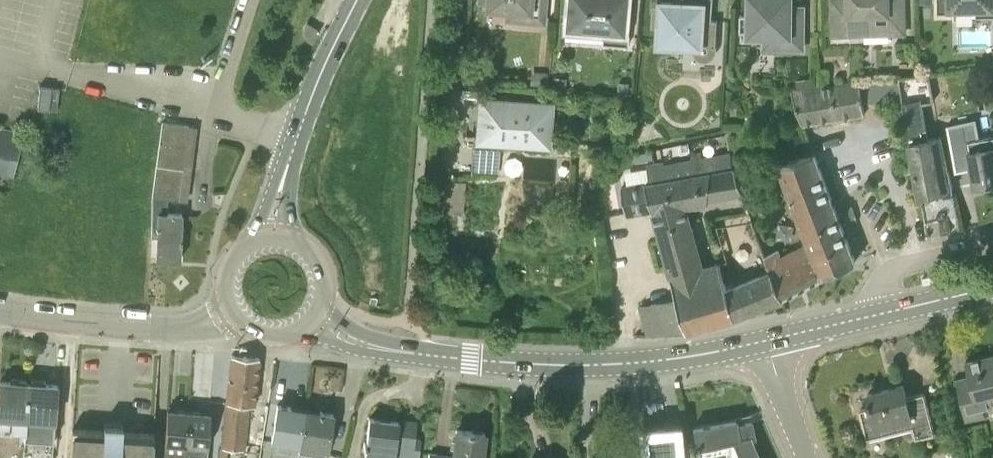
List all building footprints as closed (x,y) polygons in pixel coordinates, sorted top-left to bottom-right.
[(541,24),(543,0),(484,0),(489,0),(488,6),(505,8),(504,21),(541,24)] [(631,7),(631,0),(567,0),(564,32),(602,35),(601,43),(627,46),(631,7)] [(659,43),(717,46),(718,20),(712,19),(713,0),(672,0),(672,2),(662,2),(661,8),(656,8),(655,24),(661,24),(659,43)] [(804,9),(804,7),(792,7),(792,0),(748,0),(748,14),(741,14),(740,31),(746,31),(746,37),(762,37),(762,50),(803,50),(804,9)] [(835,37),(904,35),(904,0),(834,0),(835,37)] [(938,13),(976,12),(976,16),(992,16),(992,0),(938,0),(938,13)] [(319,36),(313,24),(306,21),(303,29),(302,34),(305,39),(310,45),(312,46),(319,36)] [(818,82),(828,82),(829,70),(818,70),(818,82)] [(862,80),(812,86),(797,87),(787,89),(803,123),(804,123),(865,113),(864,103),(902,99),(898,77),(862,81),(862,80)] [(797,79),(797,87),(812,86),(811,78),(805,78),(797,79)] [(40,86),(38,107),(38,108),(57,110),(59,88),(40,86)] [(477,92),(474,141),(550,145),(554,98),(477,92)] [(919,195),(953,189),(942,135),(928,137),(921,99),(903,102),(919,195)] [(156,237),(156,258),(180,259),(182,214),(158,213),(159,195),(179,198),(189,125),(162,121),(151,198),(151,236),(156,237)] [(12,173),(13,173),(21,134),(0,129),(0,170),(12,173)] [(967,139),(975,185),(990,182),(992,186),(992,134),(967,139)] [(652,209),(675,290),(677,298),(640,306),(649,337),(687,331),(732,318),(726,290),(727,290),(726,287),(727,287),(719,262),(705,265),(688,208),(708,205),(708,201),(744,194),(739,180),(749,177),(746,166),(734,168),(731,153),(642,167),(645,183),(621,187),(626,214),(652,209)] [(805,243),(819,278),(823,276),(822,275),(855,261),(814,153),(777,160),(807,242),(805,243)] [(783,297),(819,278),(805,243),(781,255),(779,249),(764,255),(765,259),(767,258),(780,299),(783,297)] [(726,290),(732,318),(734,318),(780,299),(767,258),(765,259),(745,267),(749,278),(727,287),(726,287),(727,290),(726,290)] [(225,402),(221,446),(220,446),(219,457),(227,457),(228,447),(248,449),(251,417),(252,417),(258,357),(231,354),(226,402),(225,402)] [(965,361),(971,386),(959,389),(966,421),(985,416),(983,409),(992,406),(992,355),(965,361)] [(11,432),(11,431),(25,432),(26,432),(28,382),(26,382),(26,379),(11,377),(11,381),(0,380),(0,431),(11,432)] [(57,384),(45,383),(45,380),(31,379),(31,382),(28,382),(26,432),(25,432),(23,457),(52,457),(57,384)] [(860,409),(865,429),(867,439),(914,427),(917,438),(934,433),(923,393),(906,397),(903,385),(867,394),(871,407),(860,409)] [(290,406),(277,404),(272,439),(302,444),(307,413),(290,410),(290,406)] [(167,409),(164,457),(185,457),(189,410),(167,409)] [(210,412),(189,410),(185,457),(207,457),(210,412)] [(329,448),(333,413),(320,411),(319,415),(307,413),(302,444),(329,448)] [(693,427),(696,446),(733,439),(741,457),(759,457),(749,435),(753,435),(749,416),(693,427)] [(369,417),(365,454),(402,457),(418,457),(420,439),(415,438),(417,423),(369,417)] [(152,431),(122,429),(122,423),(121,423),(121,424),(105,423),(105,422),(104,422),(103,428),(72,426),(70,457),(152,457),(154,432),(152,431)] [(456,428),(453,454),(430,452),(429,457),(482,457),(484,432),(456,428)] [(635,443),(637,454),(646,454),(646,457),(676,457),(673,431),(644,433),(645,442),(635,443)]
